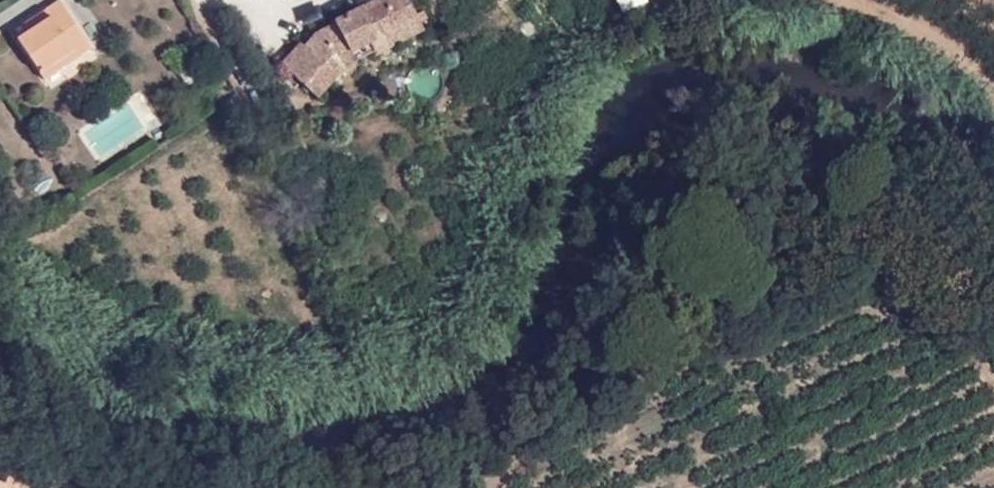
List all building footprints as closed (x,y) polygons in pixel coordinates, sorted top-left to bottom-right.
[(303,48),(299,45),(284,64),(319,99),(344,71),(357,64),(355,61),(379,48),(377,43),(417,21),(406,0),(389,0),(362,14),(360,9),(334,23),(335,24),(339,32),(321,41),(312,53),(303,48)] [(360,9),(362,14),(389,0),(376,0),(360,9)] [(50,16),(17,39),(39,75),(74,52),(78,58),(89,50),(59,3),(46,11),(50,16)] [(377,43),(379,48),(382,54),(422,31),(417,21),(377,43)] [(314,36),(303,48),(312,53),(321,41),(339,32),(335,24),(314,36)] [(718,313),(733,306),(727,294),(713,300),(718,313)] [(29,479),(9,473),(6,487),(0,485),(0,487),(27,487),(29,479)]
